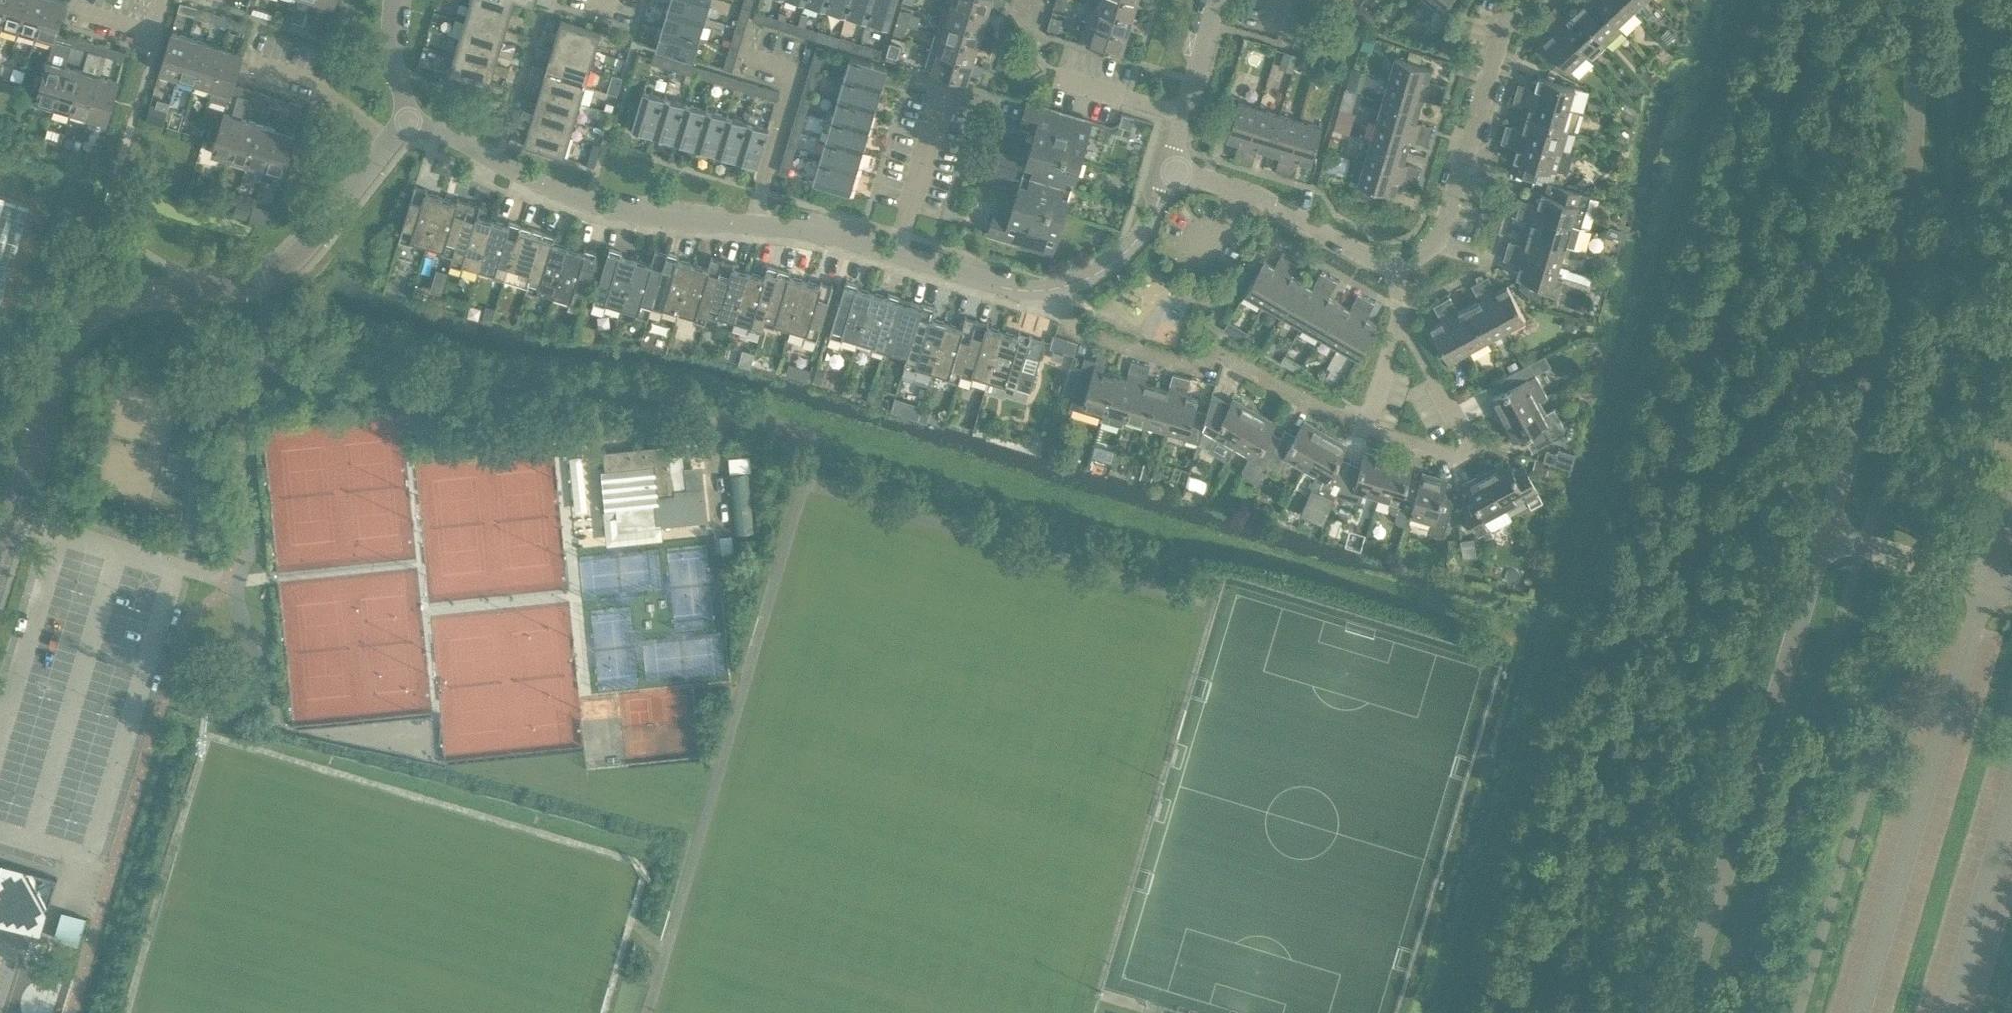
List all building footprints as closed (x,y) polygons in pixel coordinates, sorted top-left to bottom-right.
[(9,0),(0,0),(0,24),(1,24),(9,0)] [(1,24),(19,29),(27,0),(9,0),(1,24)] [(36,35),(46,0),(27,0),(19,29),(36,35)] [(57,31),(66,0),(46,0),(36,35),(53,40),(54,40),(57,31)] [(470,6),(509,18),(509,20),(523,24),(525,17),(510,13),(514,0),(471,0),(470,6)] [(706,16),(711,0),(670,0),(668,5),(706,16)] [(851,0),(828,0),(826,7),(847,14),(851,0)] [(873,0),(851,0),(847,14),(858,17),(857,22),(865,24),(867,20),(873,0)] [(867,20),(889,26),(897,0),(873,0),(867,20)] [(987,13),(991,0),(947,0),(947,1),(987,13)] [(1054,6),(1064,9),(1067,0),(1055,0),(1054,6)] [(1132,17),(1137,0),(1136,0),(1093,0),(1091,5),(1132,17)] [(1439,9),(1446,0),(1429,0),(1439,9)] [(1607,45),(1623,30),(1618,24),(1596,0),(1582,0),(1584,2),(1575,10),(1607,45)] [(1625,0),(1596,0),(1618,24),(1633,9),(1625,0)] [(1633,9),(1643,0),(1625,0),(1633,9)] [(942,17),(983,29),(987,13),(947,1),(942,17)] [(196,16),(198,8),(180,2),(177,11),(196,16)] [(662,26),(699,37),(706,16),(668,5),(662,26)] [(736,26),(744,28),(751,7),(742,5),(736,26)] [(1086,22),(1127,34),(1132,17),(1091,5),(1086,22)] [(509,18),(470,6),(464,23),(504,35),(504,37),(518,41),(520,34),(506,30),(509,20),(509,18)] [(1549,12),(1592,59),(1607,45),(1575,10),(1566,19),(1555,6),(1549,12)] [(198,8),(196,16),(213,21),(215,13),(198,8)] [(900,10),(896,22),(906,25),(909,13),(900,10)] [(775,26),(778,18),(756,11),(753,20),(775,26)] [(1592,59),(1549,12),(1541,19),(1552,31),(1543,40),(1569,68),(1572,66),(1577,72),(1592,59)] [(215,13),(213,21),(230,27),(233,18),(215,13)] [(1058,31),(1062,19),(1051,16),(1047,28),(1058,31)] [(937,34),(978,46),(983,29),(942,17),(937,34)] [(233,18),(230,27),(247,32),(250,23),(233,18)] [(778,18),(775,26),(796,32),(799,24),(778,18)] [(542,34),(541,37),(555,42),(556,38),(595,50),(600,32),(561,20),(557,34),(543,30),(542,34)] [(906,25),(896,22),(893,33),(903,36),(906,25)] [(1127,34),(1086,22),(1081,39),(1122,51),(1127,34)] [(504,35),(464,23),(459,41),(499,53),(498,54),(512,59),(515,51),(501,47),(504,37),(504,35)] [(799,24),(796,32),(817,39),(819,30),(799,24)] [(699,37),(662,26),(656,48),(693,59),(699,37)] [(730,46),(738,49),(744,28),(736,26),(730,46)] [(819,30),(817,39),(837,45),(840,37),(819,30)] [(65,66),(71,45),(74,36),(57,31),(54,40),(53,40),(36,101),(54,106),(65,66)] [(178,76),(190,36),(172,31),(160,71),(178,76)] [(932,51),(973,63),(978,46),(937,34),(932,51)] [(91,41),(74,36),(71,45),(88,50),(91,41)] [(190,36),(178,76),(196,81),(208,41),(190,36)] [(840,37),(837,45),(858,51),(861,43),(840,37)] [(537,51),(536,55),(549,59),(550,56),(590,67),(595,50),(556,38),(555,42),(552,52),(538,48),(537,51)] [(91,41),(88,50),(82,70),(71,110),(88,115),(100,75),(105,55),(108,47),(91,41)] [(208,41),(196,81),(213,86),(225,46),(208,41)] [(499,53),(459,41),(454,58),(494,70),(493,71),(507,75),(509,68),(496,64),(498,54),(499,53)] [(861,43),(858,51),(879,57),(881,49),(861,43)] [(897,58),(900,46),(890,43),(886,54),(897,58)] [(213,86),(209,99),(227,104),(231,93),(231,91),(232,91),(234,84),(243,51),(241,51),(225,46),(213,86)] [(738,49),(730,46),(723,67),(732,70),(738,49)] [(810,68),(819,70),(825,48),(817,46),(810,68)] [(123,61),(126,52),(108,47),(105,55),(123,61)] [(1389,78),(1441,94),(1444,85),(1428,80),(1432,68),(1420,64),(1423,54),(1409,50),(1406,60),(1395,57),(1389,78)] [(973,63),(932,51),(927,68),(968,80),(973,63)] [(673,68),(675,60),(654,54),(651,62),(673,68)] [(531,69),(530,72),(544,76),(545,73),(585,85),(590,67),(550,56),(549,59),(546,69),(532,65),(531,69)] [(843,78),(881,89),(887,67),(849,56),(843,78)] [(494,70),(454,58),(449,73),(488,85),(487,88),(502,93),(504,85),(490,81),(493,71),(494,70)] [(693,75),(696,66),(675,60),(673,68),(693,75)] [(65,66),(54,106),(71,110),(82,70),(65,66)] [(714,81),(717,72),(696,66),(693,75),(714,81)] [(804,89),(812,91),(819,70),(810,68),(804,89)] [(735,87),(737,79),(717,72),(714,81),(735,87)] [(526,86),(525,89),(539,93),(540,90),(580,102),(585,85),(545,73),(544,76),(541,85),(528,81),(526,86)] [(100,75),(88,115),(107,121),(119,81),(100,75)] [(1516,92),(1569,107),(1576,110),(1582,89),(1538,75),(1535,87),(1519,83),(1516,92)] [(837,98),(874,110),(881,89),(843,78),(837,98)] [(1383,99),(1419,110),(1423,98),(1439,103),(1441,94),(1389,78),(1383,99)] [(755,93),(758,85),(737,79),(735,87),(755,93)] [(213,152),(231,157),(243,117),(242,117),(248,98),(250,89),(234,84),(232,91),(231,91),(231,93),(239,95),(233,114),(224,111),(213,152)] [(758,85),(755,93),(777,100),(779,91),(758,85)] [(265,103),(268,94),(250,89),(248,98),(265,103)] [(798,109),(806,112),(812,91),(804,89),(798,109)] [(521,103),(520,106),(534,110),(535,107),(575,119),(580,102),(540,90),(539,93),(536,103),(522,99),(521,103)] [(653,134),(664,96),(643,90),(632,128),(653,134)] [(1526,117),(1568,130),(1573,131),(1580,111),(1576,110),(1569,107),(1516,92),(1513,100),(1529,105),(1526,117)] [(283,108),(285,99),(268,94),(265,103),(283,108)] [(674,140),(685,102),(664,96),(653,134),(674,140)] [(831,119),(868,130),(874,110),(837,98),(831,119)] [(285,99),(283,108),(299,113),(302,104),(285,99)] [(1377,119),(1429,135),(1432,126),(1416,121),(1419,110),(1383,99),(1377,119)] [(1243,160),(1259,107),(1238,101),(1227,138),(1239,142),(1234,158),(1243,160)] [(694,147),(706,109),(685,102),(674,140),(694,147)] [(1031,146),(1080,160),(1092,121),(1027,102),(1020,126),(1036,131),(1031,146)] [(516,120),(515,123),(529,127),(530,125),(569,136),(575,119),(535,107),(534,110),(531,121),(517,116),(516,120)] [(1269,151),(1280,114),(1259,107),(1243,160),(1252,163),(1257,147),(1269,151)] [(715,153),(726,115),(706,109),(694,147),(715,153)] [(791,130),(800,133),(806,112),(798,109),(791,130)] [(1284,173),(1300,120),(1280,114),(1269,151),(1280,154),(1275,170),(1284,173)] [(736,159),(747,121),(726,115),(715,153),(736,159)] [(747,121),(736,159),(757,165),(769,127),(755,123),(756,118),(749,116),(748,121),(747,121)] [(248,162),(260,122),(243,117),(231,157),(248,162)] [(1503,133),(1562,151),(1568,130),(1526,117),(1522,129),(1506,124),(1503,133)] [(824,140),(862,151),(868,130),(831,119),(824,140)] [(1370,140),(1407,151),(1410,139),(1426,144),(1429,135),(1377,119),(1370,140)] [(1300,120),(1284,173),(1293,175),(1298,159),(1310,163),(1321,126),(1300,120)] [(248,162),(244,174),(262,179),(262,178),(277,127),(260,122),(248,162)] [(512,134),(510,141),(525,145),(526,143),(564,154),(569,136),(530,125),(529,127),(526,138),(512,134)] [(295,132),(277,127),(262,178),(280,183),(295,132)] [(785,151),(794,153),(800,133),(791,130),(785,151)] [(1562,151),(1503,133),(1501,142),(1516,147),(1513,159),(1514,159),(1511,170),(1535,177),(1538,166),(1556,171),(1562,151)] [(818,160),(856,172),(862,151),(824,140),(818,160)] [(1364,160),(1417,176),(1419,167),(1403,162),(1407,151),(1370,140),(1364,160)] [(989,163),(1072,187),(1080,160),(1031,146),(1027,160),(993,150),(989,163)] [(794,153),(785,151),(779,171),(787,174),(794,153)] [(856,172),(818,160),(812,182),(850,193),(856,172)] [(1417,176),(1364,160),(1358,182),(1394,193),(1398,181),(1414,185),(1417,176)] [(1015,199),(1064,214),(1072,187),(989,163),(986,174),(1019,184),(1015,199)] [(1521,200),(1519,209),(1581,228),(1590,195),(1555,184),(1555,185),(1549,183),(1545,194),(1542,193),(1538,205),(1521,200)] [(427,244),(442,197),(427,193),(428,188),(416,185),(399,240),(412,243),(413,240),(427,244)] [(30,204),(0,195),(0,304),(30,204)] [(442,197),(427,244),(442,249),(441,252),(452,255),(453,255),(470,201),(458,197),(457,202),(442,197)] [(1064,214),(1015,199),(1011,214),(996,210),(988,234),(1053,253),(1064,214)] [(453,255),(452,255),(450,262),(462,266),(463,262),(479,267),(493,221),(478,216),(481,204),(470,201),(453,255)] [(1581,228),(1519,209),(1516,218),(1532,222),(1529,234),(1565,245),(1579,249),(1585,229),(1581,228)] [(493,221),(479,267),(493,271),(492,275),(504,279),(521,225),(509,221),(508,225),(493,221)] [(504,279),(526,285),(528,286),(544,232),(521,225),(504,279)] [(528,286),(526,285),(525,290),(538,293),(539,290),(554,294),(569,247),(554,243),(556,235),(544,232),(528,286)] [(1506,250),(1559,266),(1565,245),(1529,234),(1525,246),(1509,241),(1506,250)] [(569,247),(554,294),(569,298),(568,302),(580,306),(597,252),(585,248),(584,252),(569,247)] [(622,306),(636,259),(621,255),(622,251),(610,247),(593,302),(606,305),(607,301),(622,306)] [(636,259),(622,306),(637,310),(636,314),(648,318),(652,306),(651,306),(667,252),(655,248),(651,263),(636,259)] [(1559,266),(1506,250),(1504,259),(1520,264),(1516,276),(1521,277),(1519,284),(1538,299),(1540,291),(1558,297),(1562,280),(1555,278),(1559,266)] [(1264,304),(1292,256),(1283,251),(1274,266),(1264,260),(1245,293),(1264,304)] [(678,311),(693,264),(678,259),(679,256),(667,252),(651,306),(652,306),(663,310),(664,306),(678,311)] [(1292,256),(1264,304),(1283,315),(1302,281),(1291,275),(1299,260),(1292,256)] [(693,264),(678,311),(694,315),(693,319),(705,323),(708,315),(706,315),(723,261),(711,257),(708,268),(693,264)] [(735,319),(749,272),(734,268),(735,264),(723,261),(706,315),(708,315),(719,318),(720,315),(735,319)] [(749,272),(735,319),(750,324),(749,327),(762,331),(764,324),(763,323),(779,269),(768,265),(764,277),(749,272)] [(790,327),(804,281),(789,277),(791,272),(779,269),(763,323),(764,324),(774,327),(775,323),(790,327)] [(1302,281),(1283,315),(1302,325),(1329,277),(1320,272),(1312,287),(1302,281)] [(1480,281),(1506,330),(1526,319),(1507,285),(1496,291),(1488,276),(1480,281)] [(1329,277),(1302,325),(1320,336),(1339,302),(1328,296),(1337,282),(1329,277)] [(858,340),(873,292),(858,288),(859,284),(847,280),(831,335),(843,338),(844,336),(858,340)] [(804,281),(790,327),(806,332),(804,336),(817,339),(833,285),(821,281),(819,286),(804,281)] [(1469,306),(1487,340),(1506,330),(1480,281),(1471,285),(1480,300),(1469,306)] [(873,292),(858,340),(874,345),(873,348),(884,351),(885,348),(901,296),(889,293),(888,297),(873,292)] [(1339,302),(1320,336),(1339,346),(1366,298),(1358,294),(1350,308),(1339,302)] [(884,351),(906,358),(907,358),(924,303),(901,296),(885,348),(884,351)] [(1487,340),(1469,306),(1458,312),(1450,297),(1442,301),(1469,350),(1487,340)] [(1366,298),(1339,346),(1358,357),(1377,324),(1366,318),(1374,303),(1366,298)] [(1469,350),(1442,301),(1434,305),(1442,321),(1431,327),(1449,360),(1469,350)] [(907,358),(906,358),(904,365),(917,369),(918,366),(933,370),(947,323),(933,318),(936,307),(924,303),(907,358)] [(947,323),(933,370),(948,375),(947,379),(959,382),(961,374),(977,319),(966,316),(963,327),(947,323)] [(961,374),(972,378),(973,374),(989,379),(1003,331),(988,327),(989,323),(977,319),(961,374)] [(1003,331),(989,379),(1003,383),(1002,387),(1015,391),(1016,387),(1030,391),(1045,340),(1032,336),(1019,332),(1018,336),(1003,331)] [(1102,420),(1116,374),(1104,370),(1109,354),(1095,350),(1092,362),(1085,360),(1069,411),(1102,420)] [(1116,374),(1102,420),(1122,426),(1125,416),(1141,364),(1132,362),(1128,377),(1116,374)] [(1146,423),(1157,386),(1145,383),(1150,367),(1141,364),(1125,416),(1146,423)] [(1490,400),(1501,421),(1539,401),(1548,396),(1536,375),(1530,364),(1504,378),(1510,388),(1490,400)] [(1157,386),(1146,423),(1167,429),(1182,377),(1174,374),(1169,390),(1157,386)] [(1191,379),(1182,377),(1167,429),(1186,435),(1185,438),(1198,442),(1207,411),(1196,408),(1199,399),(1187,395),(1191,379)] [(1233,446),(1254,409),(1232,398),(1222,417),(1207,409),(1207,411),(1198,442),(1209,448),(1215,436),(1233,446)] [(1539,401),(1501,421),(1513,442),(1529,433),(1538,448),(1562,435),(1565,428),(1554,409),(1546,414),(1539,401)] [(1254,409),(1233,446),(1250,456),(1242,470),(1244,476),(1255,482),(1265,464),(1274,447),(1264,442),(1276,422),(1254,409)] [(1305,469),(1325,433),(1304,421),(1292,442),(1281,436),(1274,447),(1265,464),(1276,470),(1284,457),(1305,469)] [(1325,433),(1305,469),(1317,476),(1314,481),(1315,486),(1321,489),(1318,494),(1320,499),(1331,505),(1335,496),(1346,471),(1335,465),(1346,444),(1325,433)] [(682,442),(602,451),(608,509),(618,508),(620,527),(659,523),(705,518),(701,478),(686,480),(682,442)] [(1378,499),(1389,458),(1365,451),(1358,475),(1346,471),(1335,496),(1361,504),(1364,495),(1378,499)] [(747,455),(729,456),(735,532),(753,530),(747,455)] [(1389,458),(1378,499),(1390,502),(1389,507),(1391,512),(1396,513),(1395,518),(1398,523),(1406,526),(1409,518),(1410,518),(1418,492),(1406,489),(1413,464),(1389,458)] [(1487,472),(1507,509),(1527,499),(1531,507),(1543,501),(1530,476),(1519,482),(1508,461),(1487,472)] [(1507,509),(1487,472),(1466,483),(1478,506),(1467,512),(1479,535),(1491,528),(1494,530),(1513,520),(1507,509)] [(1418,492),(1410,518),(1411,519),(1412,517),(1434,523),(1431,533),(1443,537),(1451,511),(1439,508),(1448,480),(1423,473),(1418,492)] [(1450,553),(1446,553),(1447,569),(1460,568),(1457,525),(1449,525),(1450,540),(1450,548),(1450,553)] [(731,534),(719,536),(722,553),(734,552),(731,534)] [(0,870),(0,923),(41,935),(57,880),(2,863),(0,870)] [(85,919),(62,912),(54,939),(77,946),(85,919)]
